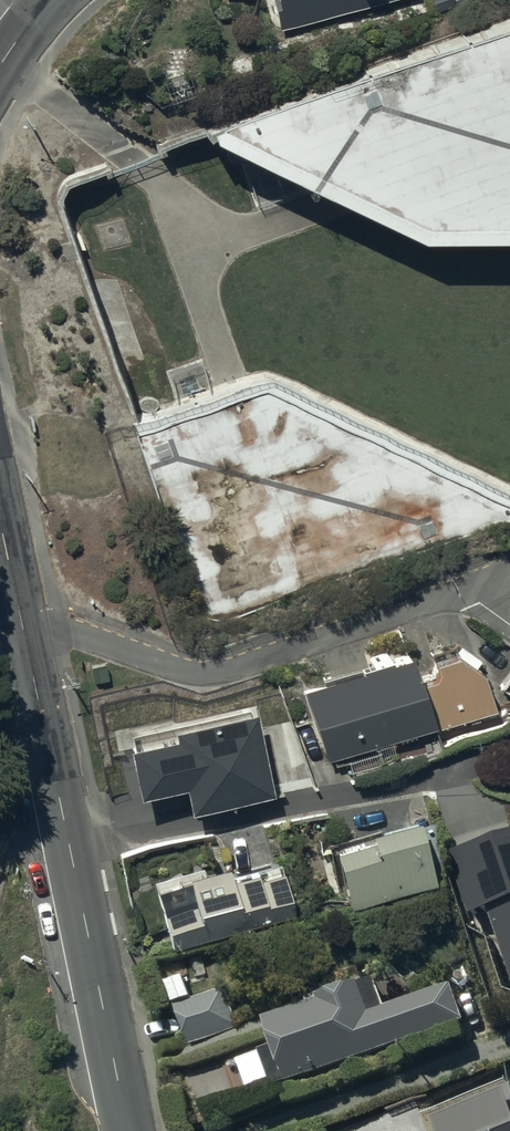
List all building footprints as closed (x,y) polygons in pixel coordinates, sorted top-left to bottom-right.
[(384,0),(272,0),(274,7),(271,8),(276,28),(384,0)] [(430,14),(471,0),(425,0),(430,14)] [(190,138),(414,248),(509,246),(509,17),(190,138)] [(303,692),(325,761),(421,729),(446,728),(492,713),(481,679),(474,672),(481,663),(459,648),(451,661),(434,665),(434,675),(437,674),(434,685),(418,690),(408,660),(390,666),(389,664),(303,692)] [(123,733),(133,783),(180,774),(186,800),(269,783),(251,698),(170,714),(172,723),(123,733)] [(430,868),(412,804),(322,830),(327,847),(332,845),(346,892),(430,868)] [(152,885),(172,954),(295,918),(281,872),(233,886),(229,872),(203,879),(201,871),(152,885)] [(247,1027),(233,988),(193,1002),(186,982),(167,988),(187,1047),(247,1027)] [(291,1090),(465,1027),(464,1024),(481,1018),(472,992),(455,998),(453,993),(390,1016),(379,986),(323,1006),(324,1010),(267,1030),(275,1053),(263,1058),(275,1093),(290,1087),(291,1090)] [(420,1127),(421,1130),(509,1130),(509,1099),(420,1127)]
